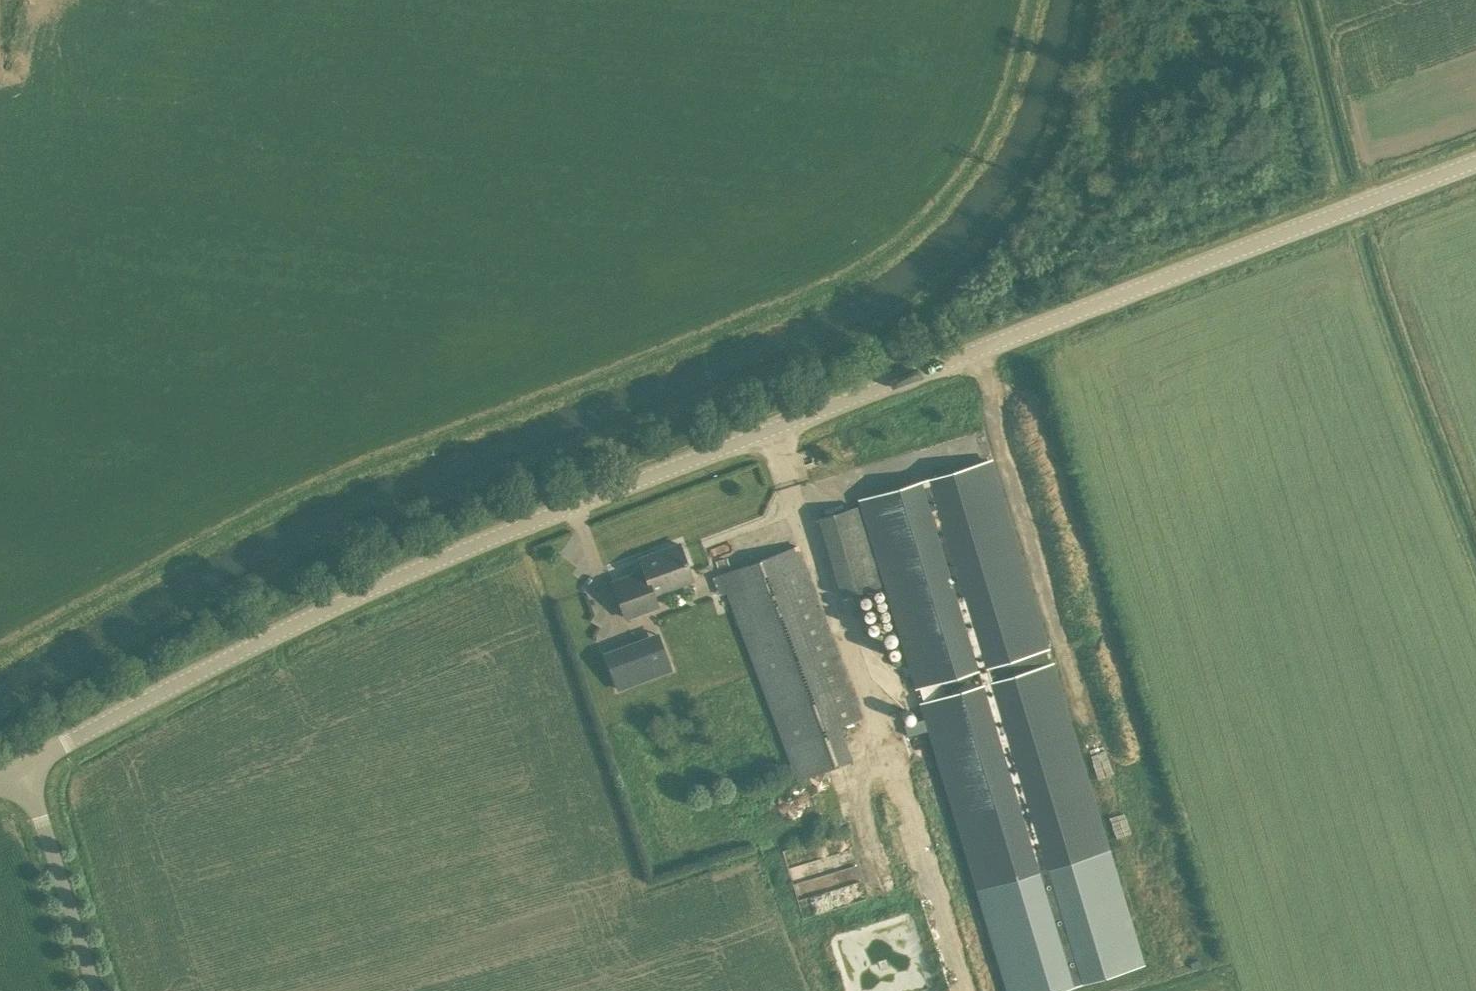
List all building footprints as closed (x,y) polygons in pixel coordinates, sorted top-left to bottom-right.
[(1008,990),(1025,990),(1143,956),(993,460),(860,500),(877,557),(874,558),(858,504),(820,516),(843,593),(881,582),(876,566),(880,565),(1008,990)] [(643,569),(612,581),(626,618),(658,606),(653,593),(693,578),(680,543),(639,559),(643,569)] [(799,543),(718,574),(796,781),(852,759),(840,726),(863,717),(799,543)] [(658,631),(603,652),(617,691),(672,670),(658,631)] [(1103,736),(1089,740),(1095,759),(1108,756),(1103,736)]
